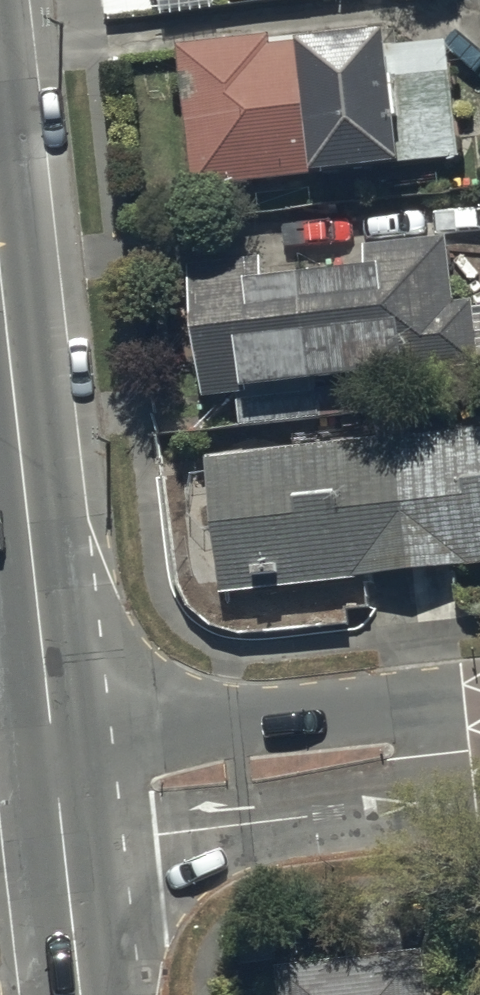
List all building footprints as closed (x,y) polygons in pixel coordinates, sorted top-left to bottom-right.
[(179,44),(193,188),(463,157),(449,39),(389,45),(387,23),(179,44)] [(203,397),(242,394),(241,387),(479,367),(479,306),(475,306),(474,302),(455,304),(449,237),(368,244),(370,266),(261,276),(259,257),(191,263),(203,397)] [(221,595),(479,564),(479,423),(204,456),(221,595)]
